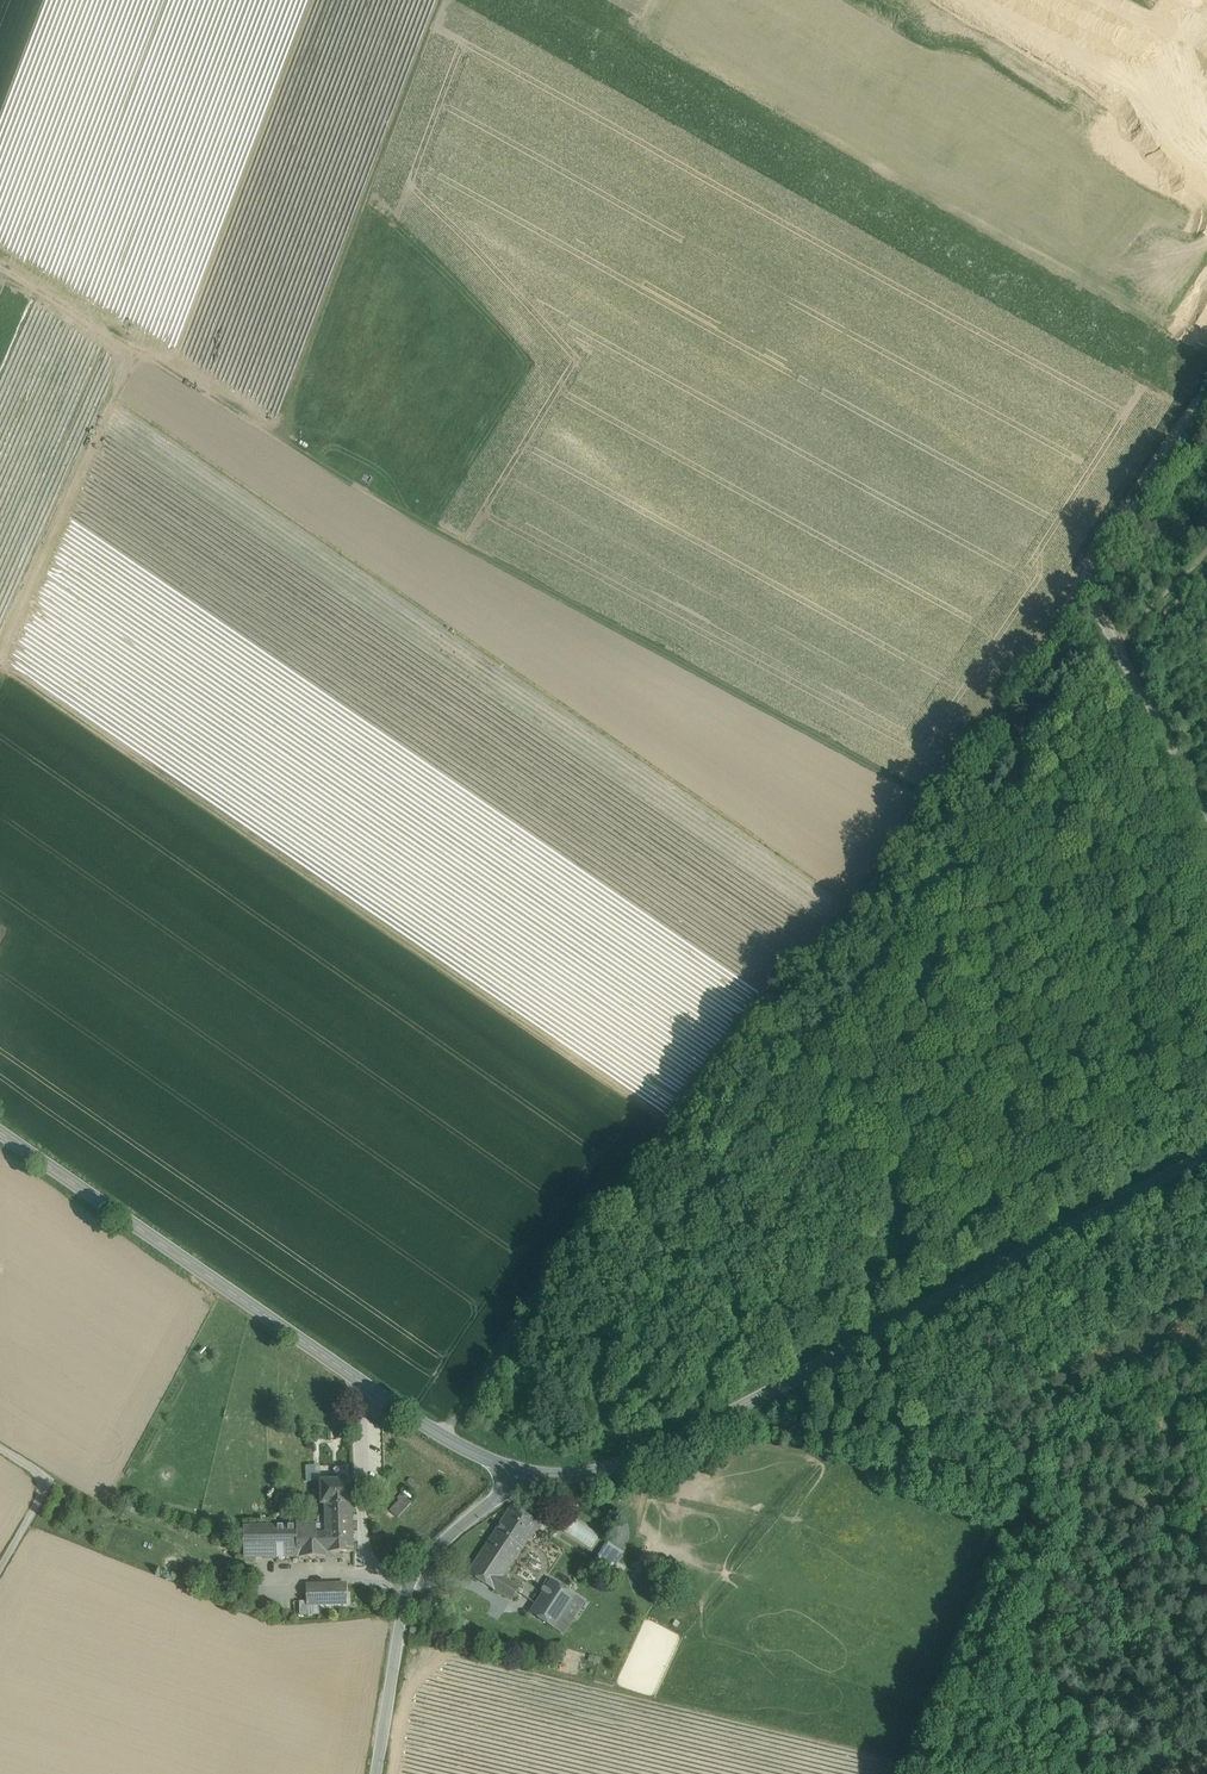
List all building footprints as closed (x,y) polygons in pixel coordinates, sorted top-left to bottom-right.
[(301,1481),(314,1481),(321,1480),(320,1463),(300,1463),(301,1481)] [(342,1476),(331,1476),(331,1480),(321,1480),(321,1504),(321,1505),(353,1504),(353,1503),(353,1497),(353,1479),(342,1479),(342,1476)] [(313,1504),(321,1504),(321,1480),(314,1481),(314,1495),(312,1495),(313,1504)] [(404,1494),(390,1509),(398,1516),(412,1502),(404,1494)] [(143,1506),(128,1501),(125,1509),(140,1514),(143,1506)] [(353,1504),(321,1505),(321,1513),(325,1512),(326,1524),(297,1525),(298,1557),(334,1556),(334,1552),(354,1551),(353,1504)] [(540,1524),(512,1506),(501,1523),(528,1540),(529,1541),(540,1524)] [(592,1547),(600,1534),(572,1518),(564,1531),(592,1547)] [(622,1522),(607,1546),(622,1555),(625,1557),(629,1549),(632,1540),(631,1525),(622,1522)] [(501,1523),(468,1573),(495,1591),(495,1590),(511,1601),(520,1587),(504,1577),(528,1540),(501,1523)] [(276,1525),(244,1526),(245,1558),(277,1558),(276,1525)] [(297,1525),(276,1525),(277,1558),(298,1557),(297,1525)] [(607,1546),(605,1545),(594,1562),(612,1573),(622,1555),(607,1546)] [(553,1578),(530,1613),(566,1636),(588,1601),(553,1578)] [(346,1584),(308,1585),(308,1601),(308,1605),(309,1605),(320,1604),(346,1604),(346,1584)] [(308,1601),(300,1601),(300,1615),(309,1615),(309,1605),(308,1605),(308,1601)] [(309,1605),(309,1615),(320,1615),(320,1604),(309,1605)] [(477,1626),(459,1618),(454,1628),(473,1636),(477,1626)] [(600,1664),(602,1659),(591,1655),(589,1661),(600,1664)]
